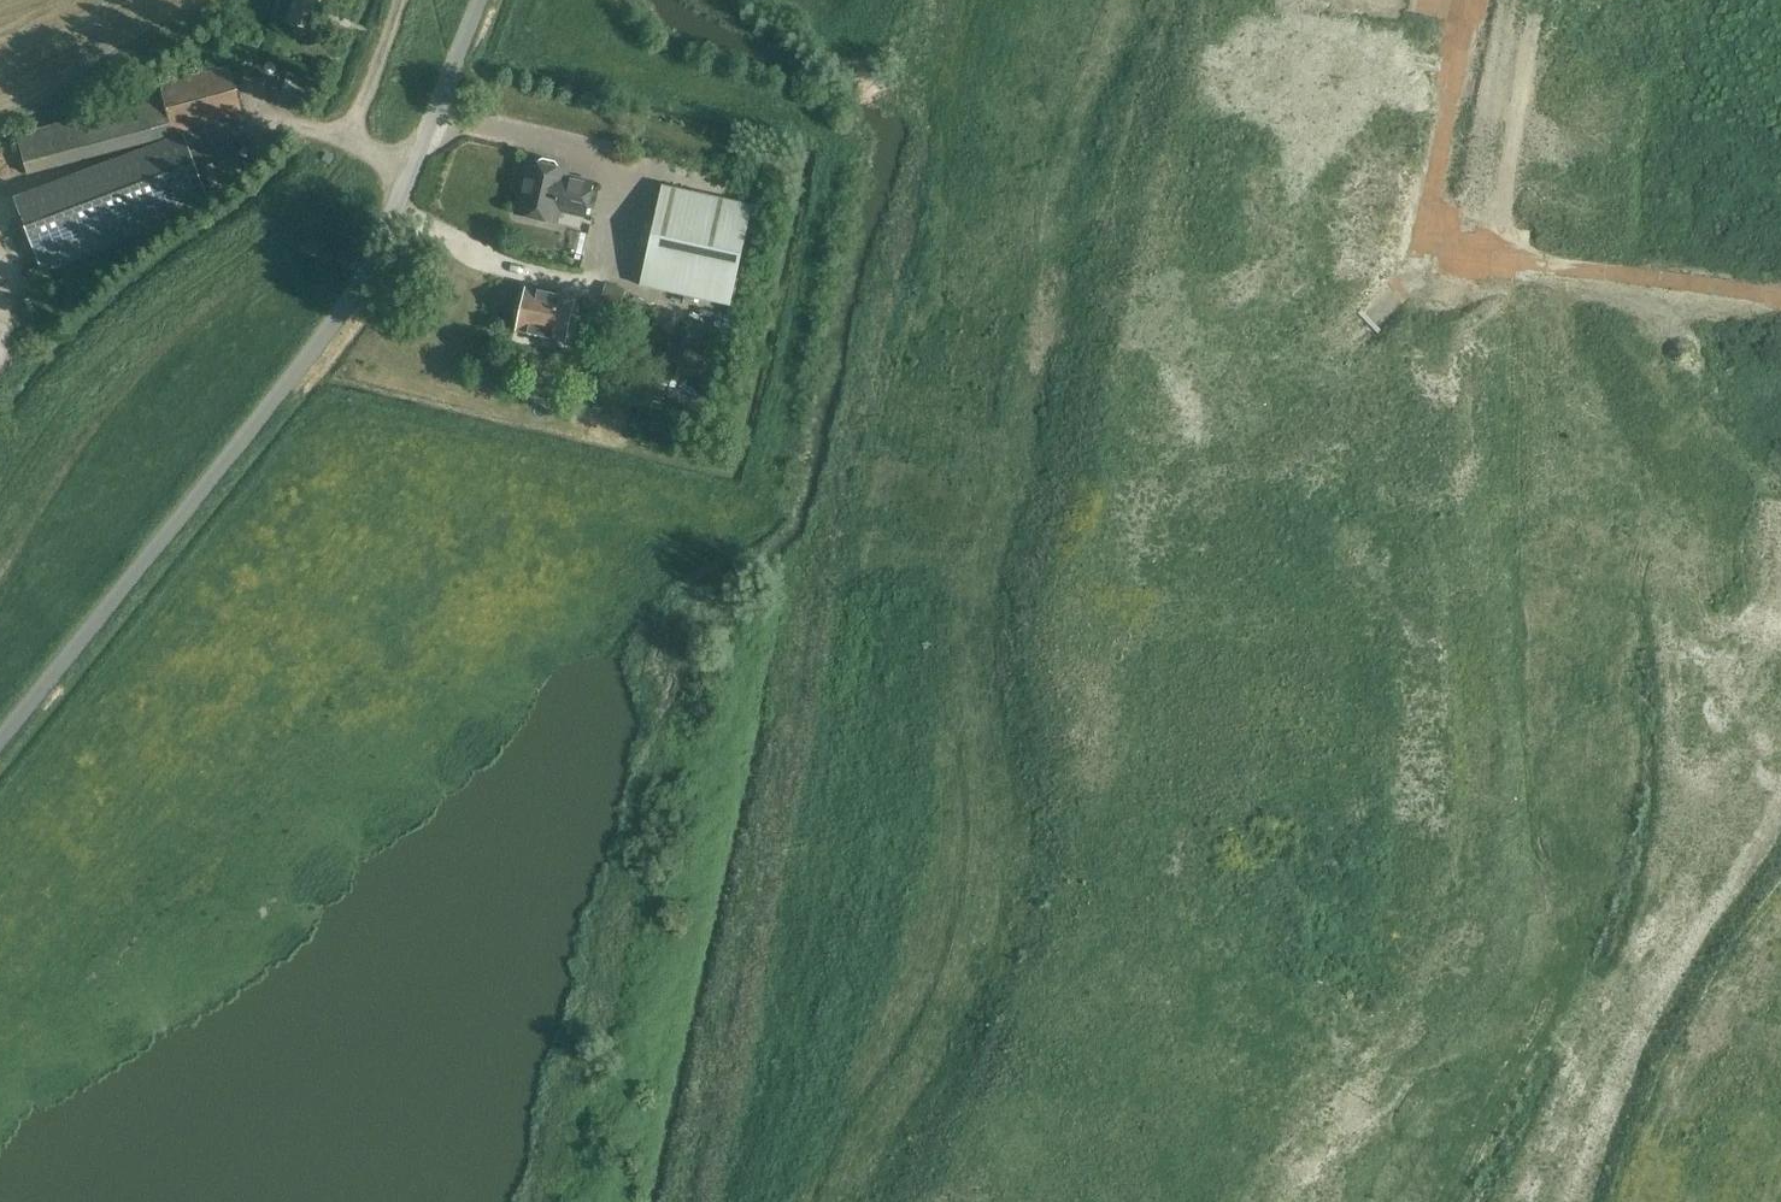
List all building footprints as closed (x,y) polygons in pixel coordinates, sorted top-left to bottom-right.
[(333,0),(295,0),(287,23),(318,33),(325,10),(330,11),(333,0)] [(156,138),(243,113),(232,66),(162,84),(162,87),(85,107),(71,111),(74,118),(16,133),(28,173),(156,138)] [(43,273),(91,255),(194,215),(190,206),(249,182),(230,136),(195,151),(186,136),(18,200),(43,273)] [(558,166),(556,161),(543,158),(538,161),(538,164),(530,162),(523,193),(520,195),(518,204),(520,207),(518,213),(554,222),(558,208),(585,215),(592,184),(572,179),(572,181),(563,179),(565,172),(566,171),(558,169),(558,166)] [(730,306),(752,205),(662,185),(640,286),(730,306)] [(619,307),(623,291),(604,286),(600,301),(619,307)] [(568,341),(577,299),(527,288),(518,330),(568,341)]
